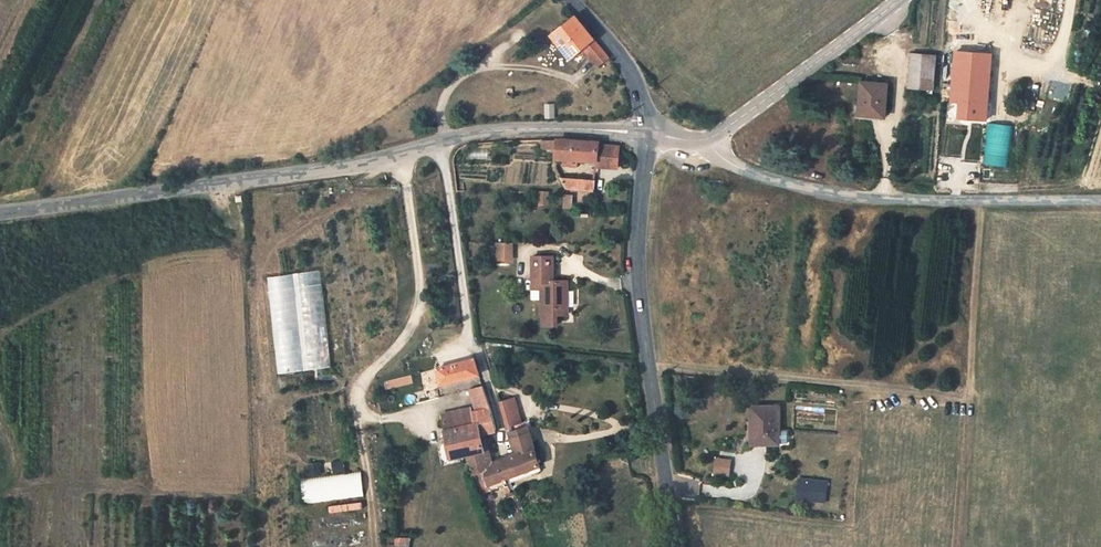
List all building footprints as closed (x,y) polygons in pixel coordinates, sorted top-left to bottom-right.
[(607,58),(573,16),(549,34),(568,60),(581,50),(595,66),(607,58)] [(958,118),(989,120),(992,50),(953,49),(951,102),(958,102),(958,118)] [(932,56),(907,54),(904,87),(929,89),(932,56)] [(855,115),(881,117),(884,84),(858,82),(855,115)] [(553,138),(553,146),(552,152),(557,153),(571,154),(581,156),(593,157),(595,142),(553,138)] [(593,157),(592,164),(615,166),(618,147),(615,144),(595,142),(593,157)] [(593,157),(581,156),(581,164),(592,164),(593,157)] [(594,191),(594,178),(563,178),(563,191),(594,191)] [(513,260),(514,242),(496,242),(496,260),(513,260)] [(528,255),(528,289),(540,289),(540,282),(553,283),(553,256),(528,255)] [(329,368),(322,271),(268,275),(276,373),(329,368)] [(539,313),(564,314),(564,283),(553,283),(540,282),(540,289),(539,313)] [(435,363),(437,375),(474,369),(471,358),(435,363)] [(469,420),(472,429),(486,423),(477,379),(464,382),(470,402),(438,410),(443,426),(469,420)] [(499,419),(509,415),(503,391),(493,395),(499,419)] [(744,405),(741,420),(748,422),(745,442),(769,444),(771,408),(744,405)] [(485,482),(509,472),(531,463),(519,418),(517,412),(509,415),(499,419),(506,448),(479,457),(476,445),(461,450),(464,457),(469,473),(480,470),(485,482)] [(469,420),(443,426),(444,432),(445,437),(450,453),(461,450),(476,445),(472,429),(469,420)] [(745,442),(748,422),(741,420),(739,441),(745,442)] [(446,462),(464,457),(461,450),(450,453),(445,437),(440,439),(446,462)] [(731,475),(732,458),(715,458),(714,474),(731,475)] [(303,503),(364,496),(362,471),(346,472),(344,459),(331,461),(333,474),(300,477),(303,503)] [(531,463),(509,472),(512,480),(534,471),(531,463)] [(512,480),(509,472),(485,482),(487,491),(512,480)] [(797,477),(796,501),(827,502),(828,478),(797,477)] [(394,546),(408,546),(408,537),(394,537),(394,546)]
